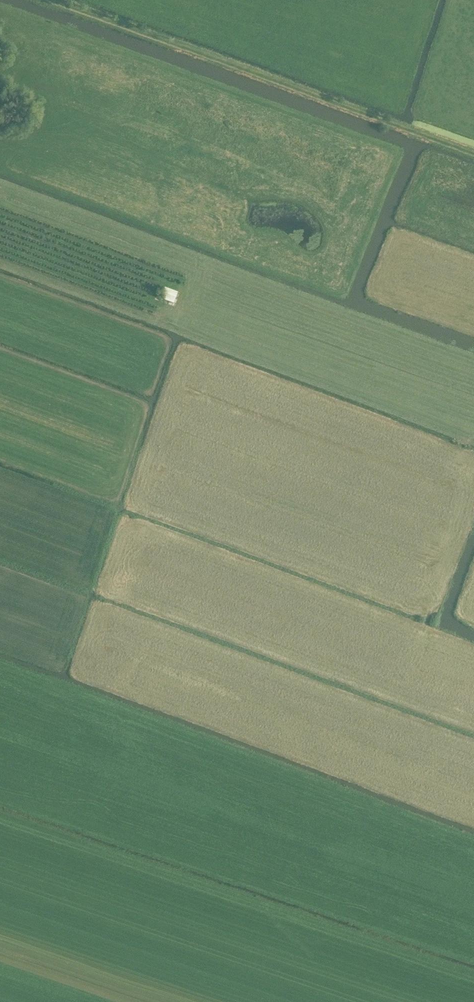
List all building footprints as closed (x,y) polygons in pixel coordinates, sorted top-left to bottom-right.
[(174,302),(176,297),(163,292),(161,297),(174,302)]
